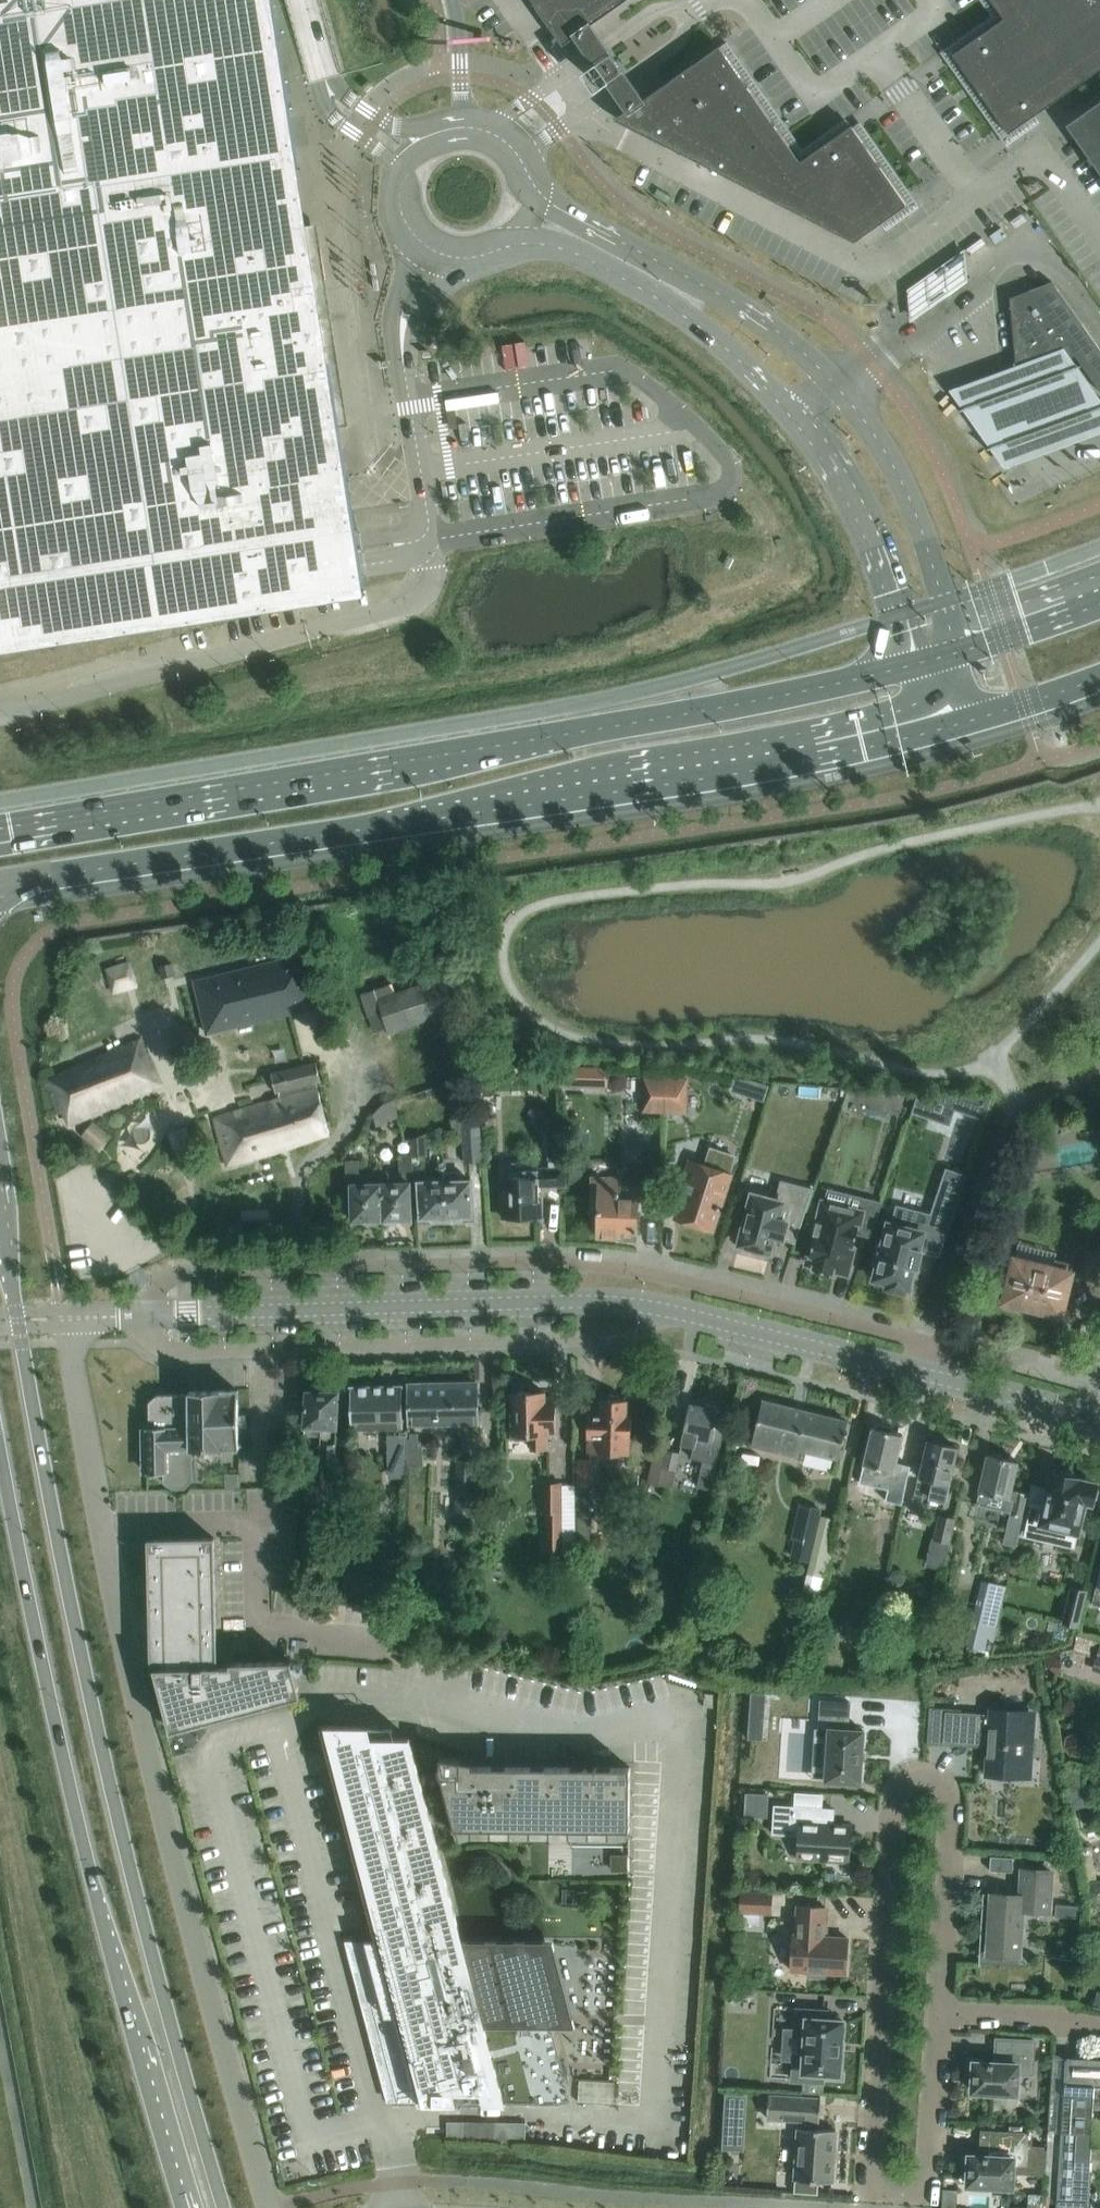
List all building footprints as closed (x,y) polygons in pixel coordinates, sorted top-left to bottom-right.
[(366,593),(364,578),(359,549),(357,536),(356,529),(353,513),(353,510),(348,480),(340,426),(309,225),(277,19),(274,0),(0,0),(0,650),(366,593)] [(554,31),(563,44),(571,38),(591,24),(607,13),(625,0),(532,0),(554,31)] [(1004,18),(953,54),(1008,133),(1099,68),(1099,0),(992,0),(1004,18)] [(595,30),(591,24),(571,38),(575,43),(586,59),(609,92),(624,113),(644,99),(629,78),(606,45),(595,30)] [(800,161),(719,46),(644,99),(624,113),(616,119),(627,125),(855,241),(907,204),(861,138),(839,134),(800,161)] [(1073,120),(1066,124),(1075,137),(1099,172),(1099,101),(1073,120)] [(966,247),(910,288),(911,323),(969,282),(966,247)] [(1016,365),(1017,377),(1075,355),(1099,390),(1099,349),(1052,282),(1040,286),(1010,297),(1016,365)] [(1003,466),(1099,429),(1099,395),(1063,343),(949,385),(1003,466)] [(106,1029),(175,1003),(171,993),(190,986),(175,945),(87,978),(106,1029)] [(306,954),(195,981),(207,1033),(319,1006),(306,954)] [(454,1008),(442,975),(377,999),(389,1032),(454,1008)] [(164,1083),(144,1039),(45,1080),(59,1112),(64,1110),(69,1124),(164,1083)] [(332,1135),(319,1090),(318,1084),(322,1083),(317,1063),(272,1075),(278,1095),(284,1093),(285,1098),(216,1118),(229,1163),(332,1135)] [(582,1067),(555,1068),(557,1084),(583,1084),(582,1067)] [(686,1113),(687,1078),(644,1077),(643,1112),(686,1113)] [(930,1094),(918,1093),(912,1110),(923,1114),(930,1094)] [(760,1094),(753,1123),(765,1126),(773,1097),(760,1094)] [(983,1117),(989,1098),(955,1095),(953,1107),(983,1117)] [(483,1160),(479,1117),(461,1118),(460,1115),(452,1116),(454,1136),(463,1135),(465,1162),(483,1160)] [(110,1139),(91,1123),(83,1134),(102,1149),(110,1139)] [(191,1144),(186,1126),(169,1131),(173,1149),(191,1144)] [(427,1155),(425,1134),(410,1139),(411,1153),(411,1156),(413,1156),(427,1155)] [(705,1165),(690,1160),(684,1179),(688,1181),(676,1218),(712,1230),(719,1209),(720,1210),(721,1206),(720,1205),(730,1173),(729,1173),(734,1156),(711,1148),(705,1165)] [(410,1218),(409,1181),(414,1180),(413,1156),(411,1156),(411,1153),(400,1154),(401,1181),(381,1182),(382,1219),(385,1219),(388,1221),(396,1221),(398,1218),(410,1218)] [(382,1219),(381,1182),(360,1183),(359,1159),(346,1159),(347,1185),(351,1185),(352,1219),(365,1219),(368,1222),(377,1222),(378,1219),(382,1219)] [(540,1217),(539,1185),(565,1184),(565,1161),(549,1161),(549,1168),(522,1169),(522,1163),(503,1163),(504,1218),(540,1217)] [(472,1215),(471,1177),(470,1177),(470,1170),(462,1170),(444,1171),(444,1180),(445,1180),(447,1220),(465,1219),(468,1216),(472,1215)] [(878,1263),(874,1278),(888,1281),(886,1287),(904,1291),(905,1286),(908,1287),(914,1266),(917,1267),(921,1249),(918,1248),(923,1233),(927,1234),(930,1224),(945,1229),(963,1175),(947,1170),(931,1216),(897,1206),(892,1223),(888,1222),(882,1245),(878,1244),(874,1262),(878,1263)] [(598,1228),(598,1236),(620,1237),(620,1240),(636,1241),(638,1200),(647,1200),(648,1186),(620,1185),(621,1178),(593,1177),(592,1198),(600,1198),(599,1216),(595,1216),(594,1228),(598,1228)] [(447,1220),(445,1180),(444,1180),(419,1180),(420,1217),(430,1217),(433,1220),(447,1220)] [(742,1250),(765,1256),(766,1251),(770,1252),(775,1235),(780,1237),(780,1239),(795,1242),(813,1188),(781,1180),(776,1199),(752,1193),(745,1220),(740,1223),(737,1232),(741,1237),(739,1244),(743,1245),(742,1250)] [(870,1236),(881,1202),(864,1197),(860,1211),(823,1202),(815,1235),(811,1234),(805,1254),(810,1255),(808,1262),(814,1264),(813,1268),(833,1273),(834,1269),(847,1272),(857,1233),(870,1236)] [(1099,1244),(1097,1250),(1086,1247),(1079,1276),(1099,1281),(1099,1244)] [(1060,1314),(1072,1263),(1055,1259),(1053,1268),(1015,1259),(1004,1301),(1007,1302),(1007,1304),(1009,1308),(1017,1310),(1021,1307),(1021,1305),(1043,1310),(1042,1313),(1045,1317),(1052,1319),(1055,1317),(1056,1313),(1060,1314)] [(479,1422),(478,1383),(408,1385),(409,1424),(479,1422)] [(403,1427),(402,1385),(350,1387),(351,1428),(403,1427)] [(338,1436),(338,1391),(323,1391),(320,1388),(311,1388),(309,1391),(305,1391),(303,1427),(306,1427),(306,1436),(323,1436),(323,1464),(338,1464),(338,1436)] [(157,1394),(149,1401),(149,1420),(147,1420),(147,1473),(165,1472),(165,1480),(173,1487),(184,1487),(192,1479),(191,1449),(239,1447),(238,1390),(190,1391),(190,1393),(157,1394)] [(555,1433),(554,1397),(545,1397),(545,1392),(512,1392),(512,1434),(531,1434),(531,1448),(546,1448),(546,1433),(555,1433)] [(631,1437),(631,1416),(626,1416),(627,1400),(622,1400),(620,1395),(609,1394),(606,1399),(601,1399),(600,1415),(588,1414),(587,1436),(589,1436),(589,1452),(628,1453),(629,1437),(631,1437)] [(780,1452),(791,1408),(761,1401),(751,1446),(780,1452)] [(685,1425),(681,1443),(694,1446),(692,1458),(703,1460),(698,1486),(712,1489),(718,1463),(725,1429),(715,1427),(718,1413),(719,1410),(716,1410),(716,1406),(705,1404),(705,1407),(689,1404),(687,1413),(685,1425)] [(839,1459),(847,1421),(791,1408),(780,1452),(800,1457),(802,1450),(839,1459)] [(889,1492),(902,1434),(872,1427),(864,1464),(878,1467),(873,1488),(889,1492)] [(404,1455),(405,1436),(387,1437),(388,1456),(404,1455)] [(944,1506),(957,1447),(942,1443),(943,1440),(933,1438),(933,1441),(928,1440),(914,1500),(944,1506)] [(651,1464),(647,1482),(672,1486),(679,1451),(665,1448),(654,1446),(651,1464)] [(979,1491),(976,1503),(1010,1511),(1009,1513),(1022,1516),(1027,1493),(1010,1490),(1017,1460),(987,1453),(979,1491)] [(592,1485),(591,1458),(577,1458),(578,1555),(590,1555),(589,1485),(592,1485)] [(474,1521),(477,1460),(458,1459),(455,1520),(474,1521)] [(1052,1472),(1044,1505),(1032,1502),(1024,1536),(1074,1548),(1085,1501),(1091,1503),(1092,1498),(1095,1497),(1097,1489),(1095,1487),(1096,1482),(1073,1477),(1071,1473),(1061,1470),(1057,1473),(1052,1472)] [(638,1501),(642,1472),(634,1471),(630,1500),(638,1501)] [(563,1535),(562,1481),(542,1481),(542,1512),(545,1512),(545,1535),(563,1535)] [(895,1527),(901,1504),(887,1500),(882,1524),(883,1524),(880,1535),(892,1538),(895,1527)] [(794,1540),(790,1557),(809,1562),(821,1508),(798,1503),(791,1539),(794,1540)] [(949,1542),(955,1519),(940,1515),(934,1539),(933,1549),(947,1551),(949,1542)] [(746,1530),(727,1529),(727,1536),(746,1539),(746,1530)] [(152,1670),(155,1670),(171,1729),(300,1695),(291,1660),(231,1662),(231,1665),(217,1666),(214,1537),(149,1539),(152,1670)] [(711,1564),(715,1544),(705,1541),(701,1562),(711,1564)] [(827,1577),(833,1551),(813,1547),(807,1573),(827,1577)] [(1091,1604),(1099,1605),(1099,1603),(1099,1568),(1091,1604)] [(997,1624),(1006,1586),(981,1581),(967,1645),(991,1649),(994,1637),(997,1624)] [(389,1602),(392,1584),(376,1582),(373,1599),(389,1602)] [(1078,1625),(1087,1591),(1070,1587),(1061,1621),(1078,1625)] [(1021,1642),(1024,1629),(1012,1626),(1009,1639),(1021,1642)] [(1073,1648),(1097,1656),(1099,1647),(1099,1644),(1078,1636),(1073,1648)] [(991,1713),(945,1710),(943,1741),(989,1744),(987,1773),(1020,1775),(1022,1757),(1030,1758),(1032,1737),(1023,1737),(1025,1711),(991,1709),(991,1713)] [(829,1728),(825,1780),(860,1782),(864,1730),(845,1728),(845,1716),(819,1714),(818,1727),(829,1728)] [(369,1725),(320,1724),(376,1940),(355,1940),(363,1969),(369,1968),(376,1995),(371,1998),(399,2102),(484,2103),(504,2103),(531,2103),(531,2104),(559,2104),(558,2103),(557,2097),(547,2061),(559,2058),(550,2025),(575,2025),(573,2017),(566,2018),(566,2017),(547,1948),(555,1947),(553,1940),(462,1939),(422,1785),(423,1784),(423,1783),(427,1782),(430,1781),(434,1780),(438,1780),(442,1780),(454,1827),(457,1827),(492,1827),(570,1828),(630,1828),(630,1766),(473,1765),(473,1761),(460,1758),(440,1755),(440,1765),(438,1765),(440,1771),(436,1772),(432,1772),(428,1773),(424,1773),(420,1774),(420,1775),(419,1776),(409,1737),(372,1736),(369,1725)] [(1088,1751),(1090,1741),(1085,1733),(1075,1731),(1066,1736),(1065,1746),(1070,1755),(1080,1756),(1088,1751)] [(1087,1805),(1079,1765),(1064,1768),(1072,1807),(1087,1805)] [(832,1823),(830,1820),(827,1820),(827,1809),(834,1810),(834,1808),(774,1804),(773,1833),(799,1834),(797,1857),(849,1861),(851,1825),(832,1823)] [(1013,1857),(991,1856),(990,1870),(1012,1871),(1013,1857)] [(575,1874),(572,1857),(559,1860),(562,1877),(575,1874)] [(1049,1910),(1051,1871),(1023,1869),(1021,1896),(992,1894),(992,1897),(983,1897),(980,1952),(1003,1953),(1004,1948),(1019,1949),(1022,1908),(1049,1910)] [(1093,1882),(1088,1889),(1090,1898),(1097,1903),(1099,1902),(1099,1881),(1093,1882)] [(740,1910),(770,1912),(772,1893),(741,1891),(740,1910)] [(1082,1905),(1055,1904),(1055,1916),(1082,1917),(1082,1905)] [(845,1973),(848,1937),(824,1936),(826,1906),(798,1905),(796,1934),(793,1934),(791,1969),(808,1971),(807,1976),(826,1977),(826,1972),(845,1973)] [(839,2073),(843,2020),(826,2019),(826,2011),(798,2009),(796,2030),(806,2031),(805,2058),(794,2058),(793,2078),(803,2079),(802,2092),(820,2093),(821,2080),(822,2080),(823,2072),(839,2073)] [(1017,2093),(1018,2072),(1032,2073),(1034,2040),(996,2038),(995,2062),(973,2061),(973,2064),(969,2064),(968,2079),(972,2079),(972,2091),(1017,2093)] [(1064,2057),(1058,2202),(1088,2203),(1093,2085),(1099,2085),(1099,2059),(1064,2057)] [(725,2093),(724,2115),(746,2116),(747,2095),(725,2093)] [(767,2117),(800,2119),(800,2127),(798,2127),(795,2179),(832,2182),(836,2130),(817,2128),(818,2121),(819,2121),(821,2098),(769,2095),(767,2117)] [(1012,2186),(1013,2165),(1028,2166),(1029,2133),(992,2131),(990,2155),(969,2154),(968,2158),(964,2157),(963,2172),(968,2172),(967,2184),(1012,2186)]
